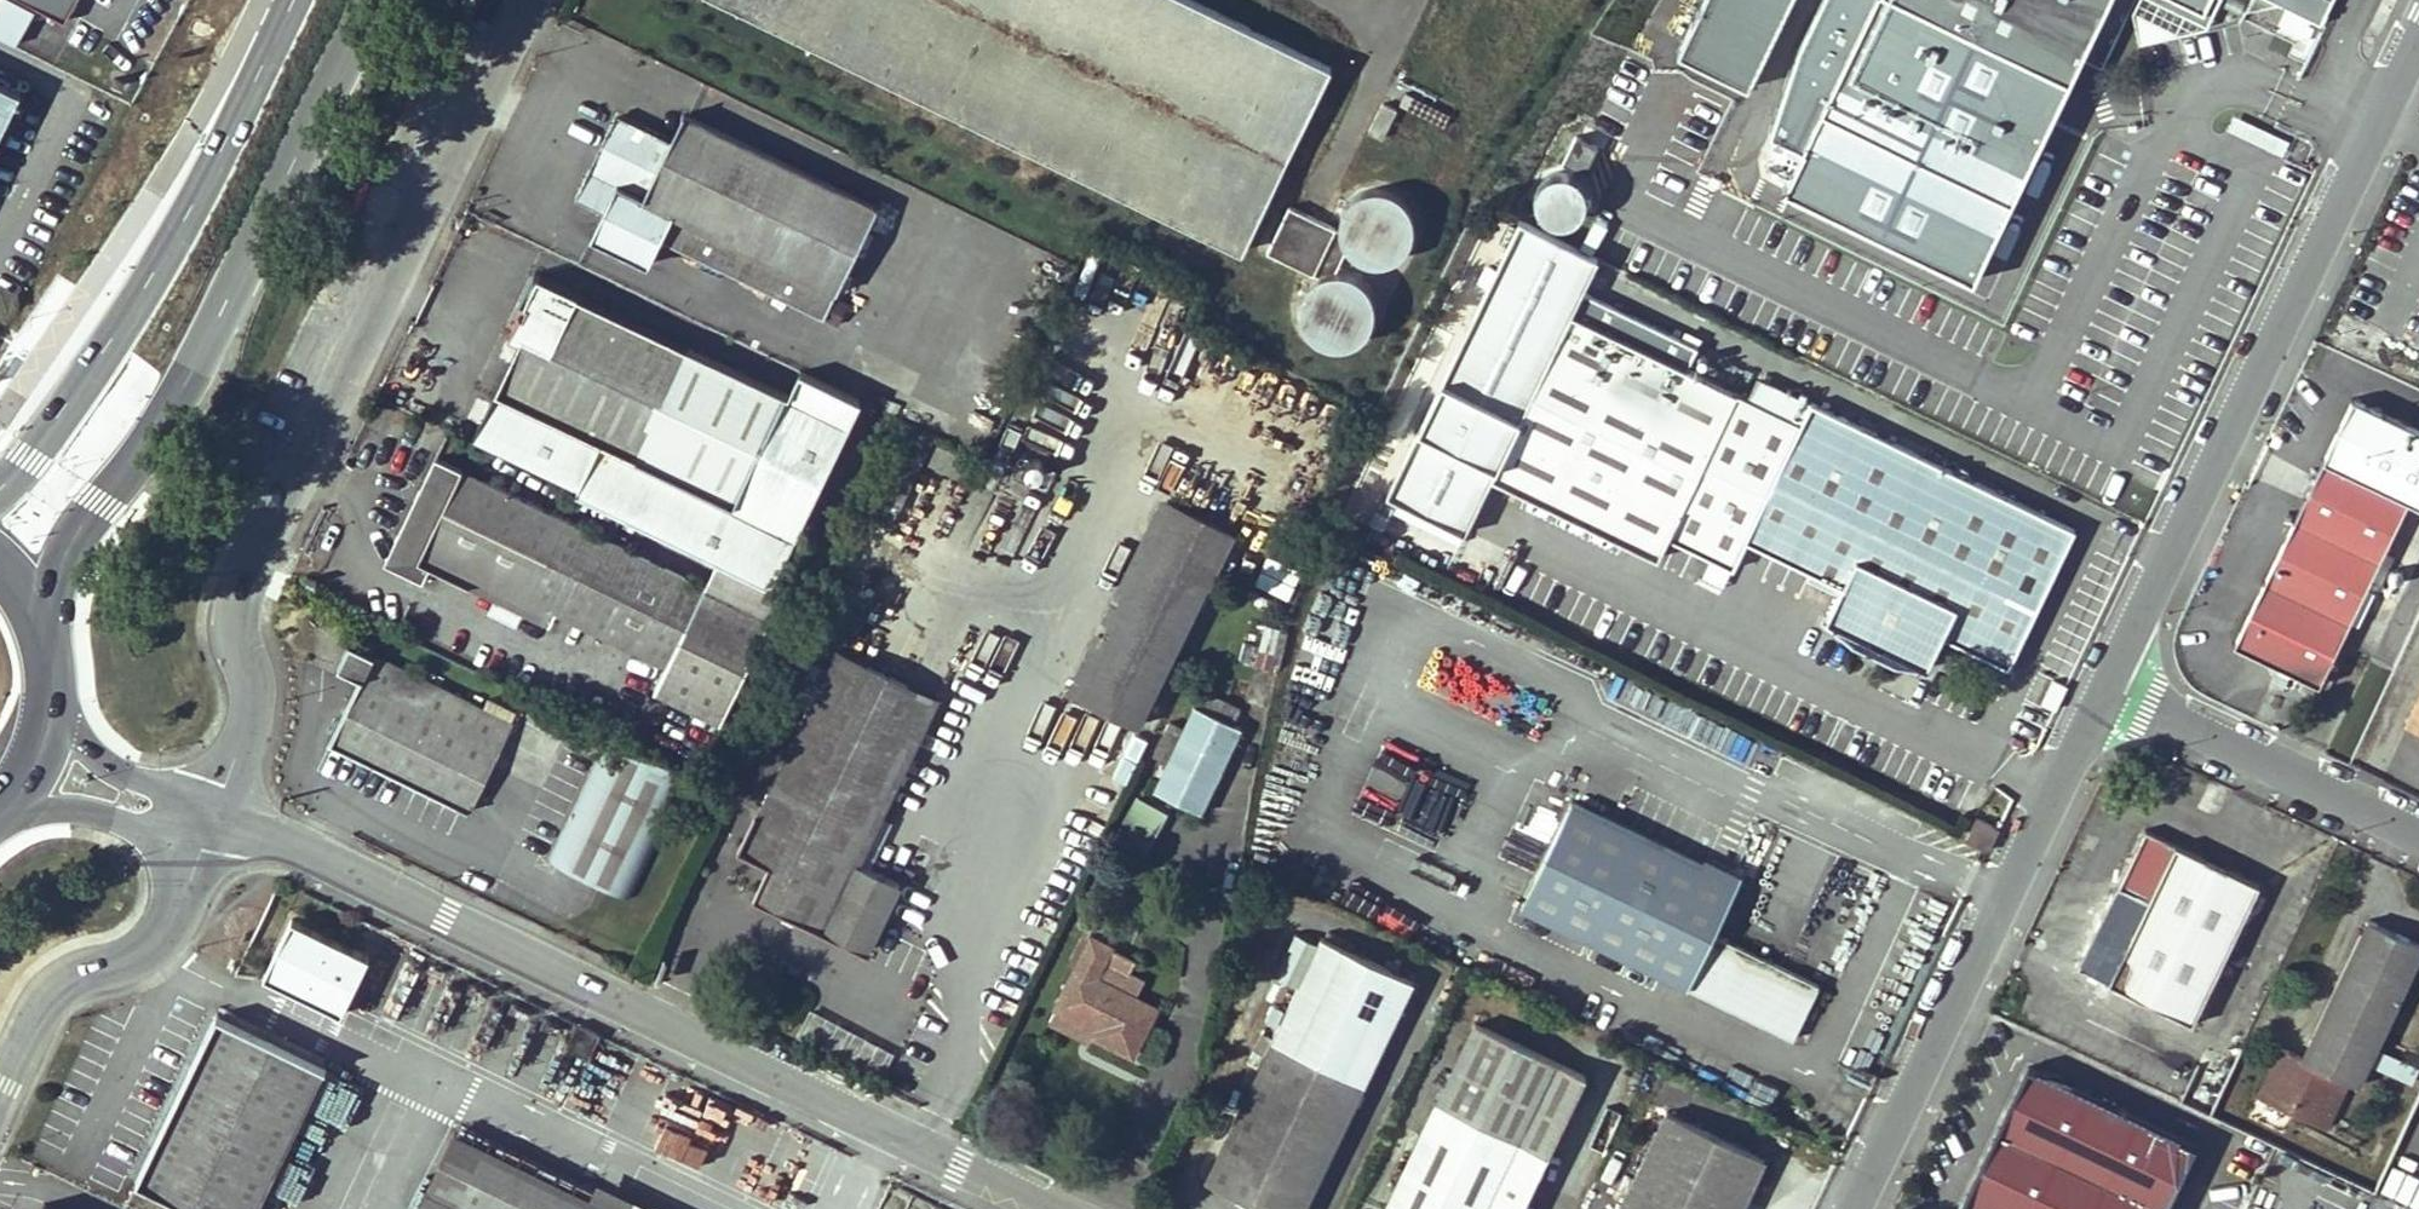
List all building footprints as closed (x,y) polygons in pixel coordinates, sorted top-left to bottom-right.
[(67,12),(74,0),(44,0),(67,12)] [(1333,66),(1197,0),(727,0),(1245,249),(1333,66)] [(1679,51),(1749,79),(1788,0),(1702,0),(1679,51)] [(1801,33),(1773,124),(1803,140),(1787,177),(1979,272),(2077,71),(2111,0),(1819,0),(1801,33)] [(2077,71),(2093,79),(2131,0),(2111,0),(2077,71)] [(2208,21),(2218,0),(2162,0),(2208,21)] [(2321,23),(2332,0),(2273,0),(2321,23)] [(19,93),(0,83),(0,133),(19,93)] [(824,315),(878,206),(685,113),(672,140),(619,115),(580,197),(607,210),(595,236),(650,262),(662,238),(824,315)] [(1336,222),(1289,201),(1268,249),(1314,270),(1293,318),(1354,344),(1381,282),(1321,255),(1330,233),(1394,261),(1422,199),(1358,171),(1336,222)] [(2009,663),(2076,528),(1813,402),(1802,424),(1560,309),(1586,253),(1512,215),(1380,486),(1458,523),(1477,484),(1652,565),(1665,535),(1733,568),(1747,537),(1843,583),(1827,616),(1930,665),(1946,633),(2009,663)] [(789,394),(539,274),(513,328),(523,332),(495,385),(654,463),(682,476),(656,528),(771,583),(849,422),(789,394)] [(800,370),(789,394),(849,422),(861,398),(800,370)] [(2355,399),(2237,642),(2320,682),(2409,500),(2418,505),(2418,429),(2355,399)] [(390,547),(392,552),(394,557),(396,561),(400,567),(407,572),(410,572),(418,557),(557,626),(564,610),(668,661),(705,585),(434,454),(389,543),(390,547)] [(654,463),(629,515),(656,528),(682,476),(654,463)] [(1234,534),(1174,504),(1156,542),(1216,571),(1234,534)] [(1216,571),(1156,542),(1079,693),(1140,723),(1216,571)] [(1290,595),(1300,562),(1264,551),(1254,584),(1290,595)] [(489,697),(484,705),(352,642),(340,665),(363,677),(333,741),(469,808),(516,710),(489,697)] [(839,650),(743,845),(774,861),(759,895),(785,908),(798,914),(852,941),(886,873),(860,860),(929,719),(935,722),(946,702),(839,650)] [(1234,723),(1242,708),(1204,689),(1186,727),(1173,721),(1157,754),(1169,761),(1156,788),(1203,811),(1244,728),(1234,723)] [(2410,728),(2418,732),(2418,709),(2410,728)] [(691,774),(609,735),(550,856),(632,896),(691,774)] [(1152,835),(1167,808),(1136,790),(1121,817),(1152,835)] [(1714,934),(1740,880),(1572,798),(1520,907),(1795,1040),(1821,985),(1714,934)] [(1978,816),(1968,839),(1989,849),(2000,827),(1978,816)] [(2193,1020),(2261,883),(2147,830),(2120,885),(2149,900),(2110,981),(2193,1020)] [(886,873),(852,941),(865,948),(899,879),(886,873)] [(798,914),(785,908),(781,917),(793,923),(798,914)] [(292,917),(265,974),(344,1013),(371,955),(292,917)] [(2368,918),(2311,1037),(2319,1041),(2310,1062),(2301,1057),(2281,1048),(2258,1094),(2325,1127),(2348,1081),(2357,1085),(2418,954),(2418,943),(2368,918)] [(1207,1177),(1274,1208),(1303,1208),(1365,1081),(1414,979),(1324,936),(1274,1037),(1207,1177)] [(1096,977),(1111,947),(1093,937),(1057,1005),(1100,1026),(1096,1034),(1133,1053),(1156,1008),(1096,977)] [(328,1065),(219,1012),(137,1181),(195,1208),(258,1208),(328,1065)] [(1590,1069),(1478,1016),(1388,1208),(1523,1208),(1590,1069)] [(2310,1062),(2319,1041),(2311,1037),(2301,1057),(2310,1062)] [(2377,1046),(2372,1062),(2413,1076),(2418,1060),(2377,1046)] [(2193,1143),(2028,1066),(1960,1208),(2162,1208),(2193,1143)] [(1765,1158),(1666,1110),(1618,1208),(1740,1208),(1765,1158)] [(668,1124),(660,1142),(710,1165),(718,1147),(668,1124)] [(459,1127),(431,1185),(480,1208),(627,1208),(459,1127)] [(431,1185),(419,1208),(480,1208),(431,1185)]
